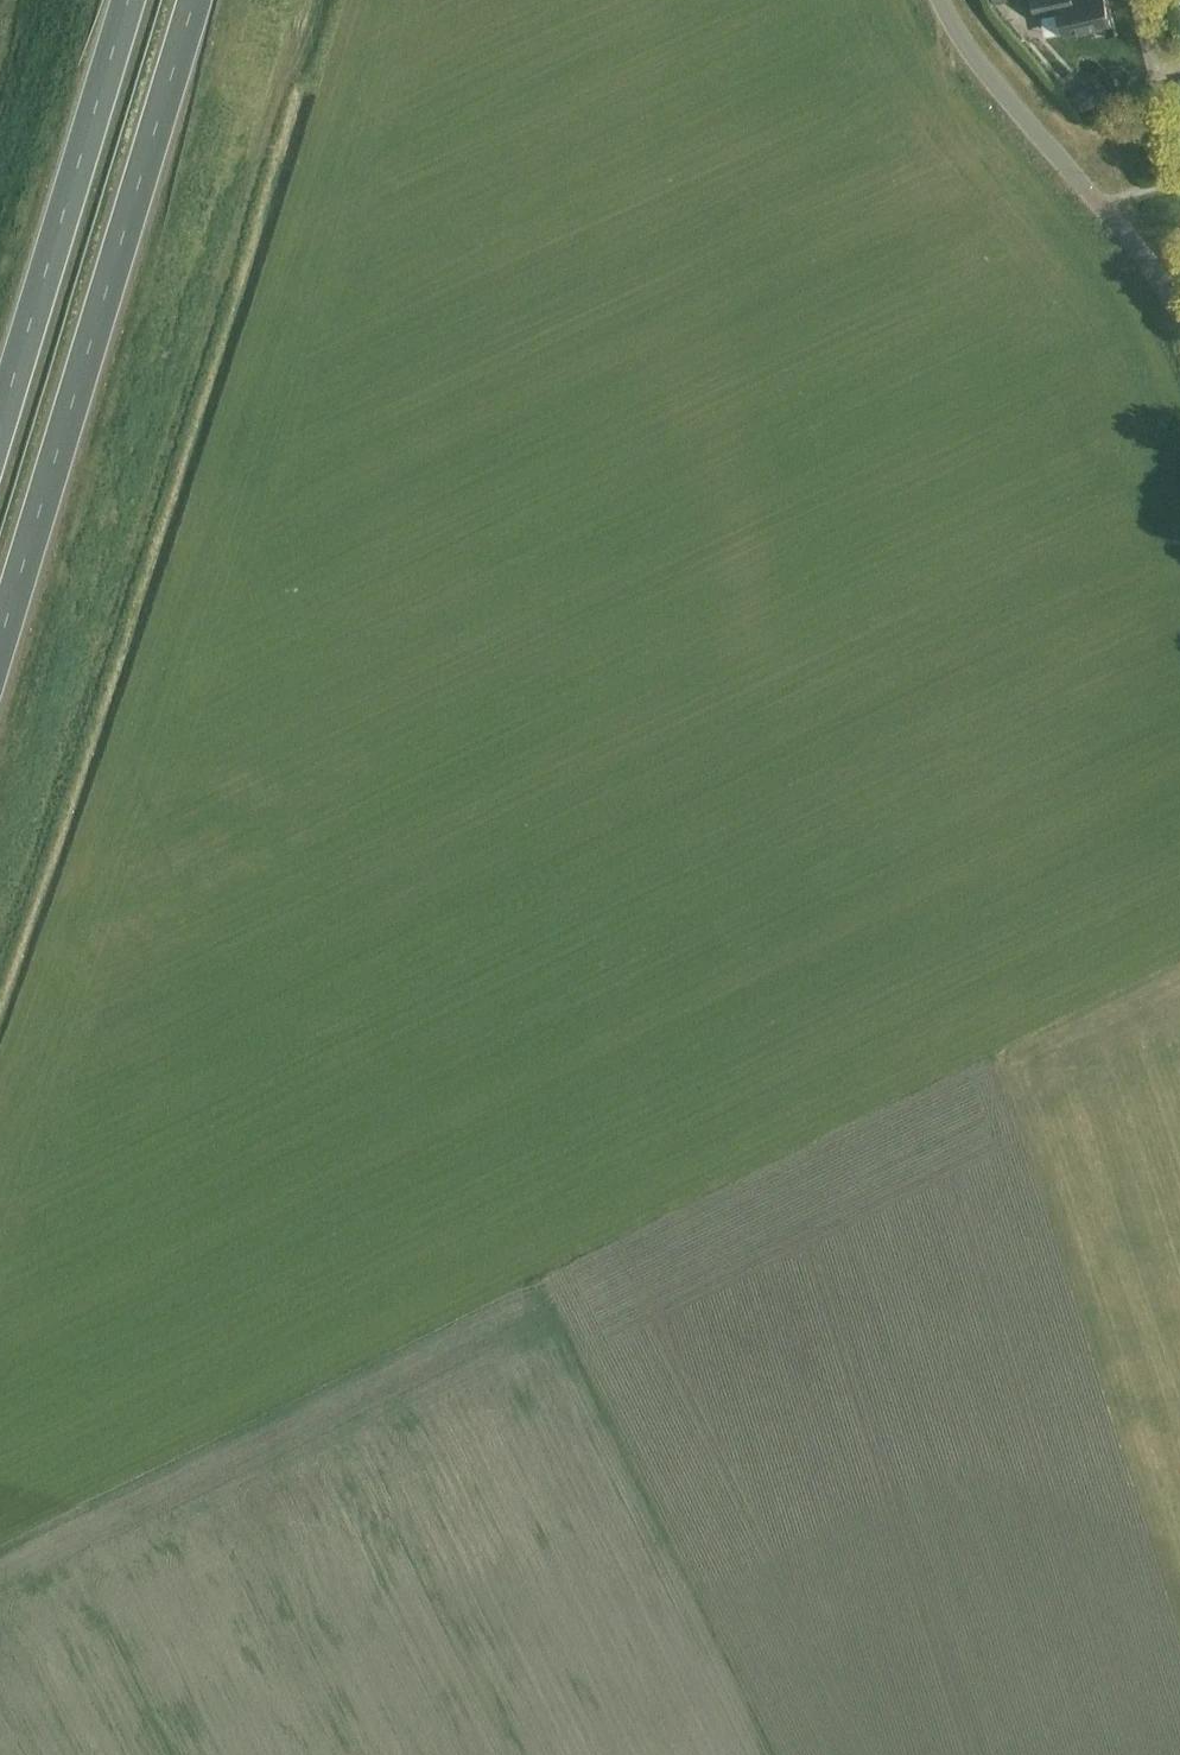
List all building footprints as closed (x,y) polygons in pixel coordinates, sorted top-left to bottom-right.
[(1037,15),(1059,10),(1064,33),(1111,22),(1106,0),(1034,0),(1037,15)]
